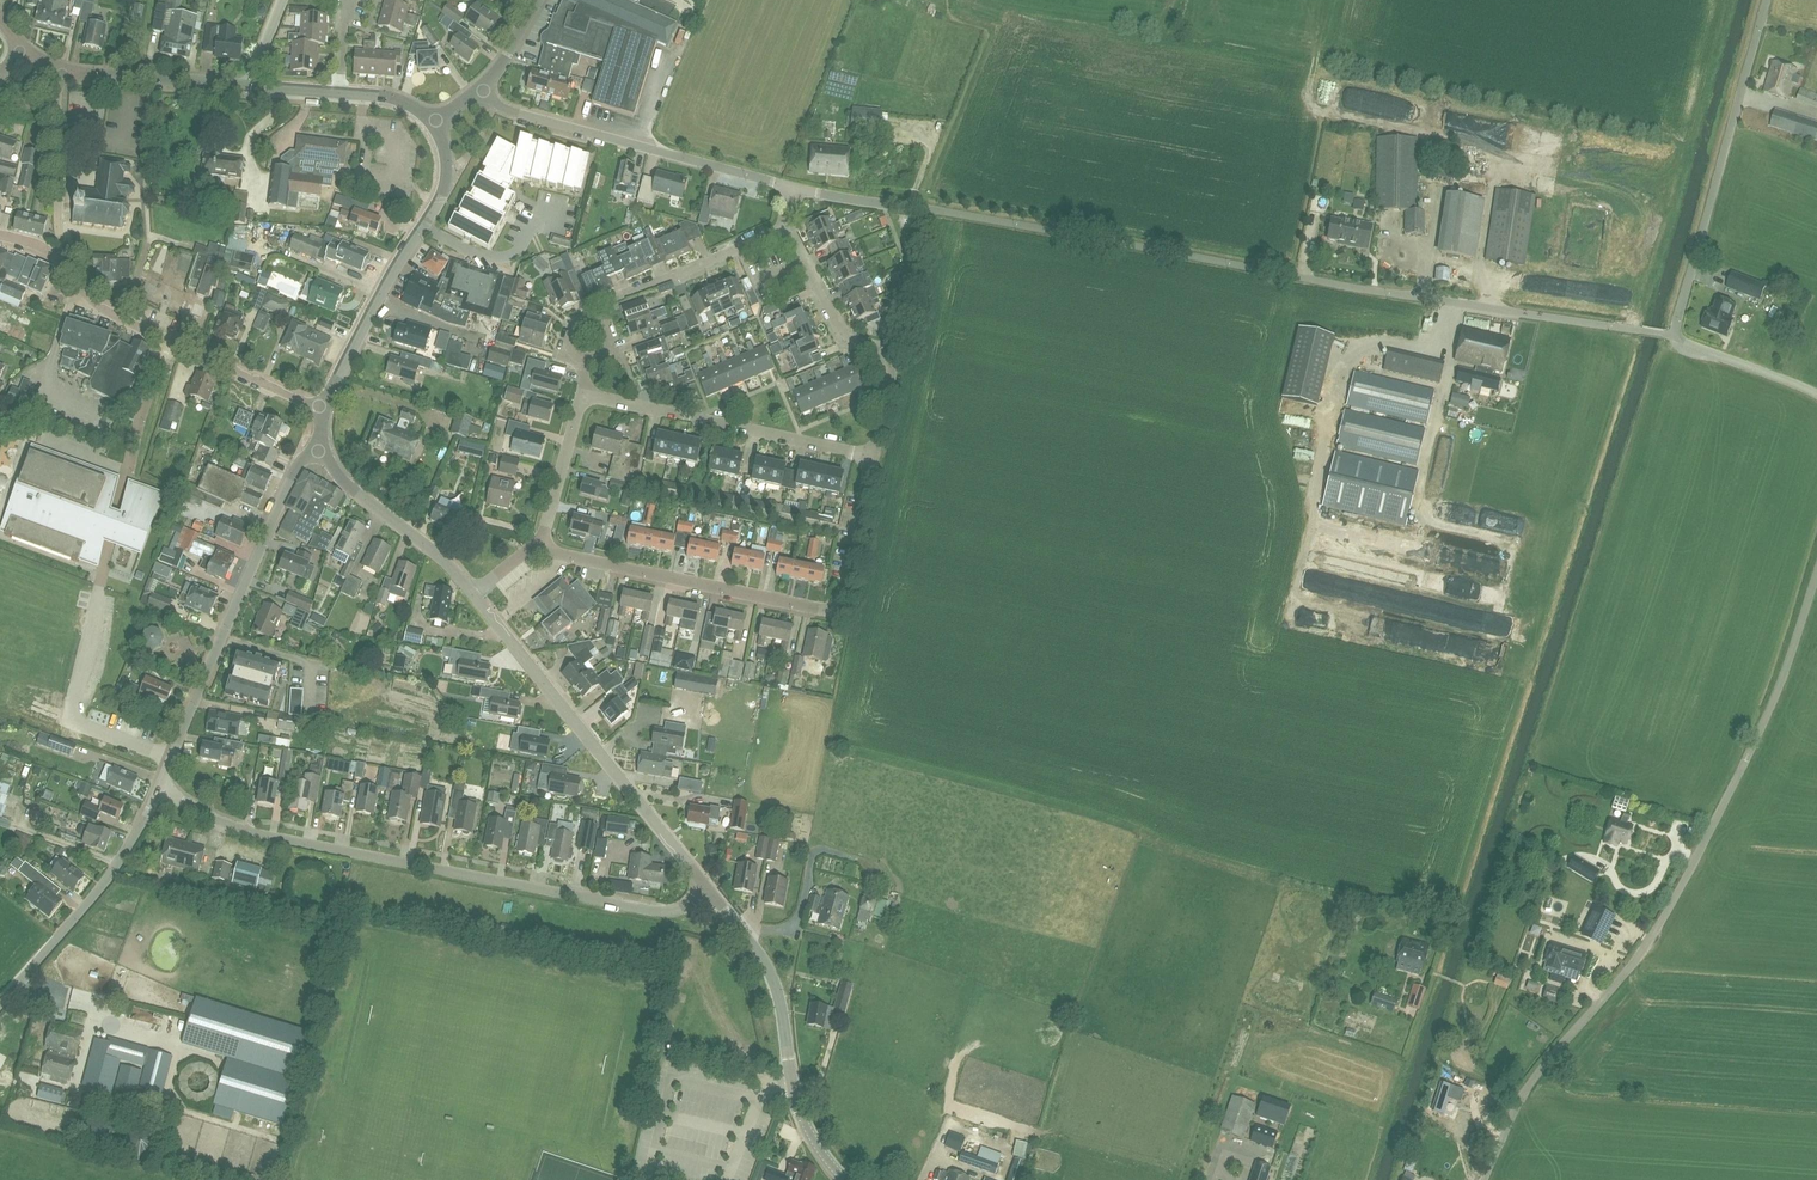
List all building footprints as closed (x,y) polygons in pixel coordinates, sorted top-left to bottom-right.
[(72,20),(66,18),(67,11),(65,11),(67,0),(28,0),(27,4),(39,7),(36,22),(63,28),(70,29),(72,20)] [(81,10),(83,0),(76,0),(74,8),(81,10)] [(79,21),(88,23),(83,46),(102,50),(106,26),(103,25),(104,20),(91,17),(93,4),(94,0),(84,0),(81,10),(79,21)] [(158,6),(167,8),(166,11),(169,12),(164,39),(163,38),(160,54),(189,59),(197,17),(179,13),(181,0),(159,0),(158,6)] [(409,14),(406,14),(409,6),(388,0),(385,0),(382,13),(414,22),(415,16),(409,14)] [(540,68),(548,70),(553,71),(559,73),(561,73),(569,76),(572,65),(577,66),(580,56),(604,63),(599,78),(598,83),(585,79),(581,91),(594,95),(592,103),(634,117),(656,43),(667,47),(677,24),(637,6),(628,2),(623,0),(569,0),(568,2),(565,0),(563,0),(556,16),(553,15),(550,26),(552,27),(547,44),(546,44),(546,45),(547,45),(540,68)] [(669,18),(677,6),(664,0),(639,0),(637,4),(669,18)] [(479,30),(480,28),(488,34),(499,19),(484,8),(483,9),(476,4),(465,20),(479,30)] [(442,13),(457,24),(463,16),(447,5),(442,13)] [(158,6),(157,6),(152,31),(162,33),(166,11),(167,8),(158,6)] [(327,15),(307,14),(307,8),(290,7),(290,13),(301,13),(300,28),(326,30),(327,15)] [(378,26),(401,33),(403,25),(412,27),(414,22),(382,13),(378,26)] [(472,35),(453,21),(447,30),(457,36),(450,47),(455,50),(454,52),(468,62),(478,48),(468,41),(472,35)] [(237,28),(207,25),(204,51),(214,52),(215,52),(215,56),(230,58),(230,56),(240,57),(242,40),(236,40),(237,28)] [(432,46),(439,42),(428,26),(421,31),(432,46)] [(318,44),(325,44),(326,30),(300,28),(300,35),(289,34),(288,41),(292,42),(299,42),(318,44)] [(364,41),(363,48),(364,48),(364,51),(355,50),(353,74),(367,75),(369,42),(364,41)] [(292,42),(292,56),(317,58),(318,44),(299,42),(292,42)] [(375,49),(375,42),(369,42),(367,75),(381,76),(383,52),(374,51),(374,49),(375,49)] [(428,54),(427,44),(413,45),(410,55),(418,55),(419,71),(421,70),(421,72),(427,71),(427,70),(438,69),(437,53),(428,54)] [(395,77),(396,64),(400,64),(401,53),(383,52),(381,76),(395,77)] [(316,73),(317,58),(292,56),(291,71),(294,71),(316,73)] [(1772,61),(1763,91),(1788,98),(1792,83),(1792,82),(1798,84),(1800,75),(1795,74),(1796,69),(1772,61)] [(532,71),(527,89),(547,94),(552,76),(553,71),(548,70),(546,75),(539,73),(532,71)] [(552,76),(547,94),(567,100),(572,82),(568,81),(569,76),(561,73),(559,73),(553,71),(552,76)] [(1800,87),(1796,99),(1816,107),(1816,94),(1800,87)] [(212,97),(202,99),(203,105),(213,104),(212,97)] [(851,127),(881,130),(883,110),(852,107),(851,127)] [(1815,140),(1816,133),(1816,122),(1774,108),(1769,126),(1815,140)] [(1487,142),(1532,147),(1534,126),(1489,121),(1487,142)] [(497,141),(494,147),(483,168),(486,170),(483,176),(479,174),(471,190),(474,191),(470,197),(467,195),(459,211),(461,212),(458,218),(454,216),(448,228),(465,237),(465,238),(471,241),(471,240),(488,249),(495,237),(491,236),(494,230),(498,231),(506,216),(503,214),(506,208),(509,210),(516,198),(508,194),(515,181),(523,183),(523,180),(541,184),(541,183),(547,184),(547,185),(557,188),(557,187),(563,188),(563,189),(573,191),(574,190),(581,192),(589,157),(582,155),(582,154),(572,152),(571,153),(566,151),(566,150),(555,148),(555,149),(549,148),(550,147),(532,142),(533,139),(520,136),(517,152),(500,143),(497,141)] [(13,151),(18,153),(21,144),(16,142),(0,137),(0,157),(10,160),(13,151)] [(320,196),(322,186),(331,187),(333,171),(338,171),(339,164),(344,165),(346,144),(298,137),(296,154),(291,153),(283,159),(282,169),(274,168),(269,206),(287,208),(296,209),(298,193),(320,196)] [(1376,209),(1404,210),(1415,211),(1416,138),(1376,138),(1376,209)] [(849,149),(823,146),(812,145),(810,172),(846,175),(849,149)] [(28,189),(34,167),(37,167),(40,153),(25,150),(22,164),(25,164),(19,187),(28,189)] [(241,179),(243,159),(203,153),(201,174),(241,179)] [(83,227),(83,224),(92,225),(92,228),(94,228),(94,225),(103,227),(103,229),(105,229),(105,227),(115,228),(115,231),(117,231),(117,228),(121,229),(121,231),(123,230),(122,229),(124,227),(125,228),(126,227),(124,226),(124,224),(126,224),(126,222),(125,222),(125,219),(128,218),(130,219),(131,217),(129,216),(129,211),(131,210),(131,208),(129,209),(126,205),(127,203),(126,203),(127,197),(128,197),(128,198),(130,197),(129,196),(133,194),(134,194),(135,193),(134,192),(134,188),(136,188),(135,187),(134,187),(131,184),(132,183),(130,182),(130,183),(122,182),(122,181),(124,181),(124,179),(123,179),(123,173),(125,173),(129,173),(130,174),(131,174),(130,172),(130,167),(132,166),(131,165),(129,166),(124,166),(124,164),(126,163),(125,162),(123,163),(117,162),(117,160),(116,160),(115,162),(110,161),(110,159),(108,159),(108,161),(102,160),(101,159),(99,160),(100,161),(99,168),(98,168),(97,170),(99,170),(98,176),(97,176),(96,177),(98,178),(97,184),(96,184),(95,185),(97,185),(96,191),(88,190),(88,188),(86,187),(86,190),(78,189),(77,187),(75,188),(77,190),(72,221),(70,223),(71,224),(73,223),(81,224),(81,226),(83,227)] [(1434,161),(1432,174),(1454,178),(1456,165),(1434,161)] [(14,177),(17,166),(0,162),(0,174),(14,177)] [(635,197),(639,179),(632,177),(634,165),(620,162),(613,192),(635,197)] [(676,177),(657,172),(655,180),(654,180),(651,181),(651,182),(642,180),(637,201),(650,204),(653,192),(681,199),(686,180),(683,179),(683,177),(676,175),(676,177)] [(14,177),(0,174),(0,180),(4,181),(1,194),(10,197),(15,177),(14,177)] [(705,197),(698,223),(707,225),(710,215),(711,209),(734,215),(740,194),(714,188),(711,199),(705,197)] [(1524,266),(1535,195),(1495,189),(1485,260),(1524,266)] [(1475,259),(1484,199),(1446,193),(1437,253),(1475,259)] [(336,195),(333,204),(343,208),(340,215),(351,219),(349,224),(359,227),(358,229),(367,233),(368,231),(376,234),(381,219),(367,214),(357,211),(359,203),(336,195)] [(1355,198),(1353,206),(1360,208),(1362,199),(1355,198)] [(247,205),(237,204),(234,223),(244,224),(247,205)] [(807,235),(809,240),(841,227),(839,222),(831,225),(829,218),(831,217),(828,210),(815,216),(818,223),(806,227),(808,232),(807,235)] [(1424,235),(1424,212),(1404,211),(1404,235),(1424,235)] [(18,213),(14,230),(28,234),(32,217),(18,213)] [(326,214),(323,224),(331,226),(334,216),(326,214)] [(42,237),(46,220),(32,217),(28,234),(42,237)] [(273,226),(288,227),(289,219),(274,218),(273,226)] [(1331,219),(1327,240),(1344,243),(1344,245),(1367,250),(1372,225),(1349,220),(1348,223),(1331,219)] [(686,222),(679,225),(681,229),(668,234),(678,257),(691,251),(685,237),(691,234),(686,222)] [(235,234),(235,240),(247,241),(248,227),(233,226),(233,233),(235,234)] [(814,246),(816,251),(828,247),(830,253),(849,245),(847,238),(838,242),(836,235),(843,232),(841,227),(809,240),(812,246),(814,246)] [(643,231),(646,239),(652,252),(658,249),(665,263),(678,257),(668,234),(655,240),(649,228),(643,231)] [(733,229),(729,236),(738,242),(742,234),(733,229)] [(137,232),(134,232),(131,234),(131,238),(133,240),(137,241),(140,238),(140,235),(137,232)] [(321,245),(295,235),(290,248),(315,259),(321,245)] [(552,236),(550,243),(570,249),(572,242),(552,236)] [(321,245),(315,259),(323,262),(326,258),(335,262),(336,260),(343,263),(343,265),(351,269),(352,267),(361,271),(361,269),(363,270),(369,255),(368,254),(368,253),(333,239),(330,244),(322,241),(321,245)] [(648,261),(655,258),(652,252),(646,239),(640,242),(640,241),(627,247),(628,251),(638,275),(652,269),(648,261)] [(622,272),(625,280),(638,275),(628,251),(615,257),(608,240),(601,243),(604,249),(615,275),(622,272)] [(210,243),(205,256),(222,262),(226,248),(210,243)] [(828,269),(830,275),(862,261),(860,256),(852,260),(849,253),(852,252),(849,245),(830,253),(833,259),(827,262),(829,267),(828,269)] [(597,252),(603,265),(590,271),(600,294),(613,288),(609,278),(615,275),(604,249),(597,252)] [(252,273),(256,257),(233,251),(229,267),(252,273)] [(432,252),(423,265),(438,276),(449,260),(444,256),(442,259),(432,252)] [(189,279),(191,280),(189,287),(198,290),(196,296),(208,300),(212,289),(216,291),(223,262),(198,254),(189,279)] [(6,282),(9,276),(15,261),(0,255),(0,296),(1,293),(6,282)] [(15,261),(9,276),(18,280),(17,281),(29,287),(28,289),(41,295),(52,270),(51,267),(39,263),(39,264),(29,260),(29,261),(17,256),(15,261)] [(121,282),(122,278),(129,279),(130,261),(116,260),(116,258),(94,257),(94,268),(97,268),(96,282),(115,283),(115,282),(121,282)] [(542,272),(548,266),(538,257),(532,263),(542,272)] [(429,315),(449,324),(465,328),(470,313),(492,319),(492,318),(500,321),(506,298),(499,296),(505,276),(486,271),(485,273),(469,268),(469,265),(451,260),(445,280),(442,279),(439,285),(416,274),(402,303),(418,310),(429,315)] [(553,278),(543,282),(546,289),(552,302),(557,300),(561,309),(573,304),(569,295),(576,292),(573,286),(567,274),(562,261),(556,263),(551,265),(554,273),(558,271),(563,282),(556,285),(553,278)] [(870,280),(862,261),(830,275),(833,280),(835,281),(837,286),(840,285),(843,291),(870,280)] [(1437,270),(1436,281),(1450,282),(1450,271),(1437,270)] [(261,275),(257,283),(266,287),(271,275),(262,271),(261,275)] [(587,300),(600,294),(590,271),(577,277),(574,271),(567,274),(573,286),(580,283),(587,300)] [(1726,288),(1760,301),(1766,285),(1732,272),(1726,288)] [(722,278),(711,283),(720,305),(731,300),(722,278)] [(736,279),(728,283),(727,279),(723,281),(722,278),(731,300),(736,312),(744,309),(740,299),(743,297),(736,279)] [(511,294),(510,297),(523,301),(523,299),(526,300),(529,290),(523,289),(525,282),(515,279),(511,294)] [(848,303),(850,310),(877,298),(875,293),(876,293),(873,286),(872,287),(870,280),(843,291),(845,298),(843,299),(845,304),(848,303)] [(6,282),(1,293),(7,296),(12,285),(6,282)] [(305,286),(305,287),(305,288),(305,289),(306,290),(307,291),(312,293),(309,302),(335,313),(343,295),(331,290),(333,287),(325,284),(324,287),(317,284),(316,284),(311,282),(310,282),(309,282),(308,282),(307,283),(306,284),(306,285),(305,285),(305,286)] [(658,287),(660,294),(675,289),(672,282),(658,287)] [(715,323),(710,311),(710,310),(720,305),(711,283),(700,288),(715,323)] [(12,285),(7,296),(22,302),(27,291),(12,285)] [(699,317),(705,314),(710,326),(715,323),(700,288),(699,288),(701,291),(697,293),(699,296),(691,299),(699,317)] [(759,304),(752,288),(745,292),(751,307),(759,304)] [(257,289),(251,305),(260,309),(267,293),(257,289)] [(212,306),(220,308),(223,294),(216,292),(212,306)] [(262,307),(283,316),(289,304),(268,295),(262,307)] [(523,310),(525,310),(528,302),(523,301),(510,297),(507,305),(523,310)] [(851,318),(853,323),(864,318),(867,325),(880,319),(877,312),(875,313),(872,307),(880,304),(877,298),(850,310),(853,316),(851,318)] [(1733,320),(1730,319),(1734,306),(1716,299),(1711,311),(1708,310),(1701,327),(1727,336),(1733,320)] [(621,308),(626,321),(649,313),(644,300),(621,308)] [(778,302),(763,309),(766,316),(781,309),(778,302)] [(225,337),(234,340),(238,330),(239,331),(242,323),(240,322),(242,316),(235,312),(236,309),(227,306),(223,315),(221,314),(218,322),(219,323),(215,333),(217,333),(216,335),(217,338),(222,340),(224,339),(225,337)] [(774,330),(781,326),(810,314),(806,315),(805,312),(802,313),(799,306),(781,313),(783,318),(771,323),(774,330)] [(691,309),(684,313),(691,329),(698,325),(691,309)] [(550,322),(550,320),(527,313),(528,311),(525,310),(523,310),(521,318),(525,319),(523,327),(546,334),(548,328),(549,328),(551,323),(550,322)] [(631,335),(658,325),(656,318),(650,320),(649,313),(626,321),(631,335)] [(781,327),(786,325),(791,335),(797,333),(815,325),(810,314),(781,326),(781,327)] [(335,323),(323,317),(319,325),(331,330),(335,323)] [(677,326),(675,319),(660,325),(663,331),(677,326)] [(1498,328),(1507,330),(1509,322),(1500,320),(1498,328)] [(293,322),(282,348),(300,356),(312,330),(293,322)] [(395,331),(393,339),(395,339),(394,342),(424,352),(431,329),(410,322),(408,329),(399,326),(397,332),(395,331)] [(131,389),(136,378),(142,366),(150,349),(134,342),(131,349),(122,344),(119,343),(120,340),(111,337),(111,336),(103,334),(68,323),(63,337),(60,347),(66,349),(63,357),(75,362),(74,366),(76,371),(92,380),(90,384),(93,390),(122,405),(131,389)] [(819,336),(815,325),(797,333),(799,337),(788,342),(791,348),(791,349),(795,347),(819,336)] [(663,331),(665,338),(680,333),(677,326),(663,331)] [(721,336),(729,332),(726,326),(718,329),(721,336)] [(542,348),(546,334),(523,327),(519,341),(542,348)] [(1317,406),(1334,336),(1298,327),(1281,397),(1317,406)] [(1463,329),(1455,360),(1475,365),(1476,366),(1493,370),(1501,372),(1509,340),(1463,329)] [(312,330),(300,356),(319,364),(331,338),(312,330)] [(517,339),(507,337),(508,334),(499,332),(496,342),(514,347),(517,339)] [(437,346),(446,349),(450,335),(441,333),(437,346)] [(771,344),(777,341),(774,333),(767,336),(771,344)] [(819,336),(795,347),(791,349),(791,348),(789,349),(798,371),(813,364),(809,354),(818,351),(817,348),(820,347),(816,338),(819,337),(819,336)] [(658,341),(636,348),(640,362),(638,362),(638,363),(663,354),(667,353),(669,352),(664,337),(658,339),(658,341)] [(467,371),(472,357),(460,354),(463,344),(450,341),(443,363),(467,371)] [(750,342),(745,344),(749,353),(751,353),(760,374),(774,369),(764,347),(754,351),(750,342)] [(487,362),(507,367),(511,353),(494,348),(494,347),(492,347),(487,362)] [(675,357),(683,354),(681,348),(673,351),(675,357)] [(732,350),(736,359),(737,358),(746,380),(760,374),(751,353),(749,353),(740,357),(736,348),(732,350)] [(1388,349),(1383,371),(1439,384),(1444,362),(1388,349)] [(523,367),(526,354),(512,350),(511,353),(509,363),(523,367)] [(638,363),(643,376),(668,367),(667,367),(665,368),(663,361),(670,359),(667,353),(663,354),(638,363)] [(718,355),(722,365),(724,364),(733,386),(746,380),(737,358),(736,359),(727,363),(723,353),(718,355)] [(386,374),(404,379),(403,382),(413,385),(418,367),(430,370),(432,362),(411,356),(409,363),(391,358),(386,374)] [(705,361),(709,371),(710,370),(719,392),(733,386),(724,364),(722,365),(714,369),(709,359),(705,361)] [(844,370),(846,369),(855,391),(869,385),(859,363),(849,368),(845,359),(840,361),(844,370)] [(561,377),(544,372),(546,365),(529,360),(524,375),(534,377),(532,385),(557,392),(561,377)] [(827,366),(831,376),(832,375),(842,397),(855,391),(846,369),(844,370),(835,374),(831,364),(827,366)] [(710,370),(709,371),(700,374),(696,365),(691,367),(696,376),(697,376),(706,397),(719,392),(710,370)] [(1459,367),(1455,381),(1472,385),(1471,390),(1480,393),(1481,387),(1497,391),(1500,377),(1492,375),(1493,370),(1476,366),(1475,371),(1459,367)] [(650,389),(678,379),(675,372),(670,374),(668,367),(643,376),(645,376),(650,389)] [(682,385),(694,381),(691,370),(684,372),(685,376),(680,378),(682,385)] [(832,375),(831,376),(822,380),(818,370),(813,372),(817,382),(819,381),(828,403),(842,397),(832,375)] [(1346,405),(1426,424),(1434,391),(1354,372),(1346,405)] [(208,403),(216,381),(197,373),(191,387),(187,385),(184,394),(204,401),(202,407),(210,410),(213,405),(208,403)] [(18,387),(25,388),(27,378),(21,376),(18,387)] [(804,387),(805,387),(815,408),(828,403),(819,381),(817,382),(809,385),(804,376),(800,378),(804,387)] [(791,381),(786,383),(791,393),(792,393),(801,414),(815,408),(805,387),(804,387),(795,391),(791,381)] [(227,397),(247,406),(253,393),(232,385),(227,397)] [(38,397),(12,387),(6,403),(32,413),(38,397)] [(508,387),(504,400),(511,402),(512,398),(522,401),(524,392),(508,387)] [(1467,408),(1469,398),(1453,394),(1451,404),(1467,408)] [(526,399),(523,411),(531,413),(530,418),(548,423),(553,407),(526,399)] [(160,429),(169,432),(170,429),(175,430),(182,405),(168,401),(160,429)] [(239,410),(233,424),(248,431),(248,429),(253,431),(252,434),(253,434),(249,441),(253,443),(249,451),(255,454),(253,460),(271,468),(278,452),(272,450),(275,443),(280,433),(284,435),(288,428),(283,426),(283,425),(282,422),(276,419),(276,420),(273,421),(272,422),(269,420),(269,421),(259,417),(259,418),(239,410)] [(420,437),(406,431),(409,422),(413,423),(416,415),(403,410),(400,418),(401,419),(398,428),(394,426),(394,425),(380,419),(369,446),(383,452),(383,451),(410,461),(420,437)] [(1336,447),(1416,466),(1425,429),(1344,410),(1336,447)] [(464,417),(459,436),(467,438),(467,437),(480,439),(482,431),(485,423),(464,417)] [(541,449),(542,449),(543,447),(542,447),(544,438),(525,433),(526,426),(509,421),(505,436),(514,438),(511,451),(529,456),(530,454),(539,456),(541,449)] [(643,447),(621,442),(622,437),(597,430),(592,449),(614,455),(608,478),(635,485),(643,447)] [(656,441),(648,439),(646,453),(644,460),(653,461),(654,455),(667,458),(672,435),(658,432),(656,441)] [(682,461),(687,438),(672,435),(667,458),(682,461)] [(696,464),(701,441),(687,438),(682,461),(696,464)] [(466,454),(482,458),(485,447),(469,443),(466,454)] [(106,527),(118,532),(122,516),(109,511),(115,486),(97,476),(97,477),(78,471),(80,466),(33,447),(2,530),(6,531),(5,535),(78,562),(79,558),(97,565),(104,535),(106,527)] [(728,452),(714,449),(709,472),(723,475),(728,452)] [(723,475),(738,478),(743,455),(728,452),(723,475)] [(1418,472),(1335,452),(1322,507),(1405,527),(1418,472)] [(488,463),(496,465),(497,457),(490,455),(488,463)] [(519,460),(503,456),(499,473),(515,476),(519,460)] [(771,461),(757,458),(752,481),(766,485),(771,461)] [(766,485),(780,488),(785,465),(771,461),(766,485)] [(795,486),(810,489),(815,466),(800,463),(795,486)] [(256,509),(262,496),(272,475),(253,467),(246,464),(239,480),(209,466),(199,488),(187,483),(183,493),(221,509),(224,503),(231,505),(238,501),(256,509)] [(815,466),(810,489),(824,492),(829,469),(815,466)] [(838,495),(843,472),(829,469),(824,492),(838,495)] [(335,515),(338,514),(346,499),(345,496),(343,495),(331,488),(331,487),(304,472),(297,485),(285,507),(301,516),(291,535),(307,543),(326,510),(335,515)] [(508,510),(514,482),(492,477),(486,505),(487,505),(487,504),(507,509),(508,510)] [(649,478),(647,485),(661,488),(662,481),(649,478)] [(584,480),(580,494),(598,499),(598,498),(606,501),(608,493),(609,490),(606,486),(602,485),(584,480)] [(626,492),(628,484),(612,480),(610,488),(626,492)] [(677,484),(662,481),(661,488),(675,491),(677,484)] [(675,491),(689,494),(691,487),(677,484),(675,491)] [(428,496),(434,499),(439,489),(432,486),(428,496)] [(128,490),(122,516),(118,532),(116,540),(141,549),(160,498),(128,490)] [(718,500),(719,493),(705,490),(704,497),(718,500)] [(719,493),(718,500),(732,503),(733,497),(733,496),(719,493)] [(435,512),(431,521),(453,531),(453,530),(459,533),(461,527),(463,528),(467,519),(459,515),(460,515),(459,514),(462,507),(441,498),(438,506),(435,505),(432,511),(435,512)] [(748,499),(747,506),(761,509),(762,502),(748,499)] [(762,502),(761,509),(782,514),(784,506),(776,504),(776,505),(762,502)] [(646,505),(644,514),(653,516),(655,506),(646,505)] [(791,509),(789,515),(804,518),(805,512),(791,509)] [(819,515),(805,512),(804,518),(818,521),(819,515)] [(653,516),(644,514),(642,524),(651,525),(653,516)] [(625,528),(627,520),(611,515),(609,524),(625,528)] [(818,521),(831,524),(833,518),(819,515),(818,521)] [(574,516),(570,531),(573,532),(572,535),(584,538),(585,535),(589,536),(599,539),(600,534),(603,524),(593,522),(593,521),(574,516)] [(223,518),(216,535),(240,546),(249,527),(234,520),(232,522),(223,518)] [(363,523),(354,519),(353,521),(352,522),(350,521),(335,550),(350,557),(364,528),(362,527),(363,525),(363,523)] [(678,521),(676,531),(684,532),(686,523),(678,521)] [(192,528),(201,533),(204,526),(195,522),(192,528)] [(691,534),(693,525),(686,523),(684,532),(691,534)] [(214,577),(215,576),(225,580),(235,557),(194,539),(197,534),(175,525),(172,531),(176,532),(168,550),(164,547),(158,561),(177,568),(184,551),(203,560),(200,568),(207,571),(207,573),(209,574),(210,575),(214,577)] [(627,544),(642,547),(645,532),(630,528),(627,544)] [(777,531),(770,529),(766,549),(773,551),(775,542),(777,531)] [(729,542),(731,532),(723,531),(721,540),(729,542)] [(645,532),(642,547),(657,550),(660,535),(645,532)] [(684,532),(681,549),(688,550),(686,556),(701,560),(705,544),(689,541),(691,536),(691,534),(684,532)] [(738,534),(731,532),(729,542),(736,543),(738,534)] [(672,553),(675,538),(660,535),(657,550),(672,553)] [(816,550),(818,541),(811,539),(808,549),(816,550)] [(390,549),(390,548),(374,540),(362,565),(361,566),(378,574),(378,573),(390,549)] [(773,551),(781,553),(782,543),(775,542),(773,551)] [(717,563),(720,547),(705,544),(701,560),(717,563)] [(808,549),(806,558),(814,560),(816,550),(808,549)] [(749,553),(734,550),(731,566),(746,569),(749,553)] [(296,559),(285,555),(279,569),(296,576),(302,578),(311,557),(299,552),(296,559)] [(746,569),(761,572),(765,557),(749,553),(746,569)] [(776,575),(791,578),(794,563),(779,560),(776,575)] [(347,579),(349,575),(354,564),(348,561),(340,576),(347,579)] [(405,599),(408,592),(416,568),(399,562),(391,586),(389,592),(389,594),(405,599)] [(794,563),(791,578),(806,581),(809,566),(794,563)] [(821,585),(824,569),(809,566),(806,581),(821,585)] [(154,573),(151,579),(165,585),(167,579),(154,573)] [(349,575),(347,579),(341,592),(354,599),(363,582),(349,575)] [(553,612),(555,615),(556,615),(560,611),(564,616),(568,613),(575,622),(588,612),(596,605),(577,582),(569,588),(561,578),(537,598),(538,600),(535,603),(541,611),(545,608),(550,615),(553,612)] [(217,597),(208,592),(208,591),(200,587),(199,588),(194,586),(194,587),(186,584),(183,592),(213,606),(217,597)] [(179,591),(171,587),(169,592),(177,595),(179,591)] [(430,619),(447,622),(452,591),(426,587),(424,597),(433,599),(431,611),(430,619)] [(376,603),(384,606),(389,594),(389,592),(381,589),(376,603)] [(173,601),(152,593),(145,590),(140,602),(148,605),(147,606),(168,614),(173,601)] [(602,590),(601,604),(608,604),(610,591),(602,590)] [(199,612),(199,611),(209,615),(213,606),(183,592),(179,601),(186,605),(191,607),(190,609),(199,612)] [(289,592),(285,602),(309,611),(313,602),(289,592)] [(623,592),(620,607),(618,616),(624,617),(626,608),(635,610),(638,595),(623,592)] [(653,598),(638,595),(635,610),(643,612),(641,621),(647,622),(649,613),(650,613),(653,598)] [(666,617),(667,617),(665,626),(671,627),(673,618),(681,620),(684,605),(670,602),(666,617)] [(258,618),(252,631),(256,633),(256,634),(258,635),(259,634),(270,639),(270,637),(272,638),(274,638),(276,633),(276,631),(274,630),(282,612),(264,604),(260,614),(261,614),(259,619),(258,618)] [(681,620),(679,629),(694,632),(696,623),(699,608),(684,605),(681,620)] [(290,626),(302,631),(310,614),(297,608),(290,626)] [(604,635),(610,609),(602,608),(597,634),(604,635)] [(555,615),(552,617),(541,626),(553,640),(575,622),(568,613),(564,616),(560,611),(556,615),(555,615)] [(705,625),(704,625),(701,641),(715,644),(717,638),(725,640),(727,630),(731,614),(716,611),(712,629),(705,627),(705,625)] [(1464,654),(1468,637),(1357,613),(1353,629),(1375,633),(1376,631),(1427,642),(1426,646),(1464,654)] [(745,618),(731,614),(727,630),(736,632),(734,641),(740,642),(742,633),(745,618)] [(614,647),(620,622),(610,620),(607,632),(608,632),(605,645),(614,647)] [(777,624),(762,621),(759,636),(757,646),(763,647),(765,638),(774,639),(777,624)] [(378,623),(371,630),(378,637),(385,630),(378,623)] [(792,627),(777,624),(774,639),(783,641),(780,651),(786,652),(788,643),(792,627)] [(646,626),(640,654),(648,656),(649,651),(654,628),(646,626)] [(404,641),(420,645),(423,631),(407,627),(404,641)] [(665,631),(658,630),(658,629),(657,629),(652,652),(650,659),(649,659),(648,664),(669,668),(672,657),(660,654),(665,631)] [(141,634),(138,642),(142,649),(150,652),(159,649),(161,640),(157,634),(149,630),(141,634)] [(832,636),(809,631),(803,657),(826,662),(829,660),(834,639),(832,636)] [(427,634),(427,642),(442,643),(442,635),(427,634)] [(577,662),(562,674),(572,687),(573,685),(589,672),(584,665),(588,662),(593,658),(590,653),(595,648),(590,641),(582,643),(585,647),(573,657),(577,662)] [(106,651),(119,654),(121,647),(107,644),(106,651)] [(398,651),(412,659),(416,652),(403,644),(398,651)] [(473,662),(474,654),(443,648),(442,652),(445,658),(450,658),(449,665),(453,665),(452,675),(486,682),(487,677),(489,677),(490,676),(491,671),(490,669),(488,669),(489,665),(473,662)] [(618,648),(616,657),(624,659),(626,650),(618,648)] [(675,653),(672,667),(691,671),(694,657),(675,653)] [(254,667),(257,658),(257,657),(256,659),(238,654),(233,671),(236,671),(235,675),(233,674),(233,675),(234,675),(233,679),(231,678),(230,683),(229,682),(229,683),(230,683),(229,686),(228,686),(229,686),(226,695),(244,700),(243,702),(244,702),(245,699),(248,689),(253,690),(250,701),(249,701),(249,703),(250,702),(267,707),(272,690),(270,690),(271,686),(273,687),(273,686),(271,686),(272,682),(275,683),(280,666),(262,661),(262,659),(259,669),(254,667)] [(397,656),(395,667),(403,669),(406,658),(397,656)] [(791,676),(799,677),(803,659),(795,657),(791,676)] [(129,670),(131,662),(124,660),(122,668),(129,670)] [(728,676),(727,679),(735,680),(735,677),(739,678),(743,663),(731,661),(730,667),(728,675),(728,676)] [(743,678),(752,680),(755,665),(746,662),(743,678)] [(589,672),(573,685),(583,697),(598,685),(601,689),(610,682),(615,688),(620,686),(622,679),(616,671),(610,675),(607,671),(597,678),(591,670),(589,672)] [(779,671),(776,687),(787,690),(787,687),(784,686),(788,672),(779,671)] [(716,694),(718,680),(677,673),(674,688),(716,694)] [(142,687),(130,682),(126,692),(146,700),(148,695),(166,702),(172,689),(153,681),(154,680),(146,677),(142,687)] [(632,680),(623,687),(628,693),(637,686),(632,680)] [(623,707),(630,701),(625,694),(628,693),(623,687),(621,685),(620,686),(615,688),(611,691),(618,700),(601,712),(611,725),(627,712),(623,707)] [(517,715),(520,716),(522,707),(518,707),(519,703),(503,700),(504,693),(505,693),(474,687),(472,696),(493,700),(490,715),(516,719),(517,715)] [(291,689),(289,715),(302,716),(303,690),(291,689)] [(543,705),(525,710),(528,724),(546,720),(543,705)] [(265,716),(275,717),(275,710),(266,709),(265,716)] [(237,737),(241,717),(210,711),(206,731),(237,737)] [(280,714),(277,729),(293,731),(296,717),(280,714)] [(641,753),(637,772),(662,777),(670,778),(672,764),(665,763),(667,753),(675,755),(677,747),(682,748),(682,747),(681,747),(683,735),(684,735),(685,734),(683,734),(685,727),(686,727),(665,723),(665,724),(666,724),(665,731),(654,729),(654,730),(655,730),(653,742),(652,742),(651,742),(653,743),(654,743),(653,747),(660,748),(659,756),(651,754),(641,753)] [(523,736),(520,752),(546,757),(549,740),(533,737),(534,731),(535,731),(518,727),(517,735),(523,736)] [(480,731),(473,736),(484,751),(490,744),(480,731)] [(258,742),(289,748),(291,741),(259,735),(258,742)] [(52,736),(47,748),(49,749),(54,750),(54,751),(72,757),(75,747),(76,745),(52,736)] [(233,760),(235,751),(259,755),(260,747),(222,740),(220,747),(203,744),(200,759),(219,763),(218,766),(230,768),(232,759),(233,760)] [(307,776),(305,784),(294,782),(289,809),(306,812),(308,802),(316,803),(321,778),(324,759),(319,758),(318,766),(311,765),(310,773),(313,774),(313,777),(307,776)] [(340,762),(338,772),(349,774),(351,764),(340,762)] [(355,774),(354,777),(362,779),(365,764),(357,762),(355,774)] [(281,763),(278,781),(286,783),(290,764),(281,763)] [(543,764),(541,774),(538,789),(548,791),(548,792),(557,793),(556,795),(557,797),(564,798),(566,797),(567,795),(576,797),(577,794),(578,795),(580,794),(582,784),(581,783),(579,783),(580,780),(560,776),(562,768),(543,764)] [(130,795),(138,777),(114,767),(107,784),(130,795)] [(380,768),(376,786),(378,786),(378,789),(386,791),(388,778),(390,770),(380,768)] [(422,775),(422,779),(420,788),(428,790),(429,786),(432,771),(424,769),(423,775),(422,775)] [(390,770),(388,778),(395,779),(399,780),(401,771),(390,770)] [(274,806),(278,784),(272,783),(273,778),(262,776),(257,803),(274,806)] [(395,822),(396,821),(397,819),(406,821),(410,797),(418,798),(419,788),(420,788),(422,779),(406,776),(404,789),(403,795),(392,793),(388,818),(389,818),(389,820),(390,821),(395,822)] [(676,778),(674,786),(690,789),(692,780),(676,778)] [(343,781),(340,795),(326,793),(322,815),(339,818),(343,801),(350,802),(353,783),(344,782),(343,781)] [(449,810),(458,812),(454,830),(462,831),(462,833),(463,835),(467,836),(469,835),(469,833),(471,833),(477,801),(463,798),(465,784),(455,782),(449,810)] [(76,789),(86,794),(89,788),(79,783),(76,789)] [(378,789),(361,786),(356,812),(373,815),(378,789)] [(439,827),(446,789),(429,786),(428,790),(427,793),(426,793),(421,824),(439,827)] [(1612,808),(1625,812),(1629,801),(1615,796),(1612,808)] [(86,802),(80,814),(96,821),(100,812),(118,820),(123,807),(105,799),(100,808),(86,802)] [(557,816),(558,804),(547,803),(546,815),(557,816)] [(710,810),(690,807),(688,822),(707,825),(708,819),(718,820),(720,809),(710,807),(710,810)] [(596,819),(597,811),(583,809),(581,817),(596,819)] [(506,811),(504,821),(489,819),(484,846),(501,849),(504,831),(512,832),(516,813),(506,811)] [(732,811),(729,828),(743,831),(746,813),(732,811)] [(1620,822),(1611,819),(1603,843),(1616,847),(1618,841),(1626,844),(1632,825),(1626,824),(1627,820),(1629,821),(1631,814),(1623,812),(1620,822)] [(628,821),(628,820),(609,818),(606,832),(626,835),(627,828),(635,829),(636,822),(628,821)] [(535,819),(533,826),(522,823),(516,852),(534,855),(537,838),(545,839),(548,821),(535,819)] [(558,826),(550,824),(546,839),(554,841),(551,858),(555,859),(554,862),(562,863),(563,861),(567,861),(567,859),(570,859),(572,849),(569,848),(574,826),(559,823),(558,826)] [(89,825),(82,844),(90,847),(90,848),(104,853),(112,833),(97,828),(89,825)] [(579,850),(592,853),(597,827),(584,825),(579,850)] [(77,836),(67,833),(65,839),(75,843),(77,836)] [(760,837),(756,858),(765,860),(769,839),(760,837)] [(15,848),(23,854),(31,844),(23,838),(15,848)] [(168,838),(161,863),(198,873),(205,848),(168,838)] [(779,840),(769,839),(765,860),(775,861),(779,840)] [(662,883),(664,867),(650,865),(651,858),(632,855),(628,879),(648,882),(648,881),(662,883)] [(1574,855),(1567,867),(1587,879),(1594,867),(1574,855)] [(84,877),(62,860),(51,874),(73,891),(84,877)] [(25,862),(18,871),(37,886),(27,898),(30,901),(31,904),(35,907),(38,907),(50,916),(62,901),(48,890),(53,884),(25,862)] [(212,878),(228,882),(232,866),(216,862),(212,878)] [(268,893),(274,873),(237,863),(232,883),(268,893)] [(757,867),(739,864),(734,889),(752,893),(757,867)] [(787,881),(769,877),(765,903),(783,906),(787,881)] [(619,891),(621,881),(610,880),(609,890),(619,891)] [(245,891),(229,887),(227,896),(243,900),(245,891)] [(867,924),(870,914),(884,919),(889,903),(879,900),(882,889),(876,888),(873,897),(865,894),(857,921),(867,924)] [(827,890),(824,900),(823,904),(819,903),(820,898),(811,896),(807,910),(820,914),(817,924),(839,930),(848,896),(827,890)] [(1595,906),(1581,934),(1601,944),(1615,916),(1595,906)] [(499,935),(510,937),(512,926),(501,924),(499,935)] [(1396,962),(1398,962),(1396,969),(1419,975),(1420,968),(1422,968),(1428,944),(1402,937),(1396,962)] [(1551,942),(1544,963),(1545,964),(1544,967),(1553,969),(1552,971),(1564,976),(1566,971),(1580,976),(1587,953),(1578,951),(1551,942)] [(1496,968),(1491,981),(1505,986),(1509,973),(1496,968)] [(1549,980),(1561,984),(1564,976),(1552,971),(1549,980)] [(844,1013),(851,990),(852,985),(842,981),(840,987),(833,1010),(834,1010),(844,1013)] [(1426,987),(1414,984),(1408,1003),(1421,1006),(1426,987)] [(1560,989),(1548,985),(1547,986),(1546,985),(1542,999),(1556,1003),(1560,990),(1560,989)] [(1397,999),(1374,992),(1370,1004),(1393,1012),(1397,999)] [(214,1106),(282,1127),(311,1034),(197,999),(182,1045),(228,1059),(214,1106)] [(811,1004),(807,1025),(823,1028),(830,1029),(834,1010),(833,1010),(827,1008),(811,1004)] [(172,1015),(172,1025),(181,1026),(182,1016),(172,1015)] [(42,1074),(41,1078),(67,1085),(68,1081),(69,1081),(83,1032),(52,1023),(45,1048),(52,1049),(51,1054),(47,1053),(42,1074)] [(107,1042),(95,1039),(82,1086),(110,1094),(120,1059),(146,1066),(140,1087),(161,1093),(171,1056),(108,1038),(107,1042)] [(664,1057),(665,1069),(674,1068),(672,1056),(664,1057)] [(142,1071),(121,1065),(114,1090),(135,1095),(142,1071)] [(1474,1082),(1467,1079),(1465,1085),(1471,1088),(1474,1082)] [(1429,1110),(1440,1114),(1444,1101),(1457,1105),(1461,1090),(1438,1083),(1429,1110)] [(36,1099),(60,1104),(64,1090),(40,1084),(36,1099)] [(1253,1116),(1282,1123),(1287,1101),(1258,1094),(1253,1116)] [(1233,1097),(1221,1131),(1242,1138),(1254,1104),(1233,1097)] [(1250,1141),(1272,1148),(1277,1133),(1256,1125),(1250,1141)] [(957,1135),(952,1149),(960,1152),(965,1138),(957,1135)] [(1028,1143),(1015,1141),(1013,1155),(1025,1158),(1028,1143)] [(977,1157),(962,1152),(959,1162),(994,1174),(998,1165),(1001,1154),(980,1147),(980,1148),(977,1157)] [(1402,1158),(1403,1168),(1412,1167),(1411,1157),(1402,1158)] [(1023,1162),(1012,1159),(1009,1172),(1019,1175),(1023,1162)] [(815,1168),(800,1162),(800,1163),(792,1161),(788,1173),(789,1174),(788,1177),(768,1169),(764,1179),(811,1179),(815,1168)] [(1256,1163),(1250,1179),(1265,1179),(1270,1167),(1256,1163)] [(933,1179),(934,1179),(969,1179),(970,1178),(949,1171),(948,1174),(943,1172),(942,1173),(937,1171),(933,1179)] [(1401,1179),(1413,1179),(1415,1175),(1411,1173),(1405,1171),(1403,1176),(1401,1179)]
